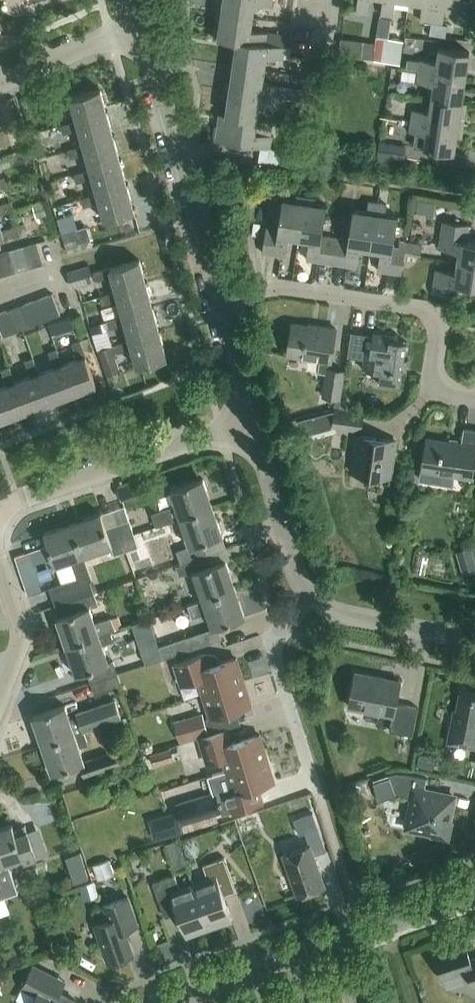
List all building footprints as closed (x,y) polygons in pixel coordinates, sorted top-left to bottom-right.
[(272,0),(218,0),(217,11),(252,16),(254,2),(271,5),(272,0)] [(356,9),(368,11),(369,0),(357,0),(356,9)] [(381,13),(393,15),(395,0),(383,0),(381,13)] [(432,21),(435,0),(409,0),(423,2),(420,19),(432,21)] [(432,21),(443,23),(445,6),(459,8),(460,0),(435,0),(432,21)] [(250,30),(252,16),(217,11),(213,35),(266,43),(267,32),(250,30)] [(446,24),(431,22),(429,34),(445,36),(446,24)] [(237,40),(233,63),(264,68),(266,55),(283,58),(285,46),(266,43),(213,35),(213,36),(237,40)] [(419,58),(418,70),(465,77),(469,51),(438,47),(436,61),(419,58)] [(262,82),(264,68),(233,63),(230,88),(277,96),(279,85),(262,82)] [(462,102),(462,101),(465,77),(418,70),(416,81),(433,84),(431,97),(462,102)] [(77,120),(107,111),(101,88),(71,97),(70,96),(55,100),(57,109),(73,105),(77,120)] [(230,88),(226,114),(257,118),(259,105),(275,108),(277,96),(230,88)] [(412,108),(410,120),(458,127),(463,128),(466,102),(462,101),(462,102),(431,97),(429,111),(412,108)] [(79,128),(84,144),(114,135),(107,111),(77,120),(61,124),(64,132),(79,128)] [(220,113),(216,139),(270,147),(274,121),(257,118),(226,114),(220,113)] [(409,131),(415,132),(413,146),(454,152),(458,127),(410,120),(409,131)] [(5,127),(13,153),(30,148),(22,122),(5,127)] [(114,135),(84,144),(68,148),(70,157),(86,153),(91,168),(121,160),(114,135)] [(406,144),(394,143),(392,157),(404,159),(406,144)] [(291,147),(281,145),(279,160),(289,161),(291,147)] [(93,177),(98,193),(128,184),(121,160),(91,168),(75,173),(77,181),(93,177)] [(8,184),(6,176),(0,178),(0,187),(8,184)] [(128,184),(98,193),(81,197),(84,206),(100,202),(105,219),(135,210),(128,184)] [(299,236),(305,196),(297,195),(296,200),(283,197),(278,228),(265,226),(261,250),(285,254),(288,234),(299,236)] [(306,257),(330,261),(335,237),(322,234),(327,204),(314,202),(314,197),(305,196),(299,236),(309,237),(306,257)] [(15,209),(12,200),(0,203),(0,213),(15,209)] [(360,245),(370,247),(377,207),(367,205),(367,210),(354,208),(349,239),(335,237),(330,261),(356,265),(360,245)] [(400,240),(399,246),(393,245),(398,215),(385,213),(385,208),(377,207),(370,247),(380,248),(377,268),(400,272),(403,252),(405,241),(400,240)] [(457,260),(474,262),(474,241),(466,239),(468,223),(443,219),(439,247),(458,250),(457,260)] [(0,222),(0,237),(3,236),(4,238),(21,233),(19,225),(2,230),(0,222)] [(24,244),(30,266),(44,262),(37,240),(24,244)] [(422,244),(405,241),(403,252),(420,255),(422,244)] [(24,244),(10,248),(16,270),(30,266),(24,244)] [(10,248),(0,251),(0,275),(16,270),(10,248)] [(118,289),(146,281),(140,258),(111,266),(111,265),(94,270),(96,278),(113,273),(118,289)] [(457,260),(455,271),(435,268),(432,291),(457,295),(459,282),(474,285),(474,262),(457,260)] [(89,264),(68,270),(72,286),(94,280),(89,264)] [(146,281),(118,289),(101,294),(103,302),(120,298),(124,314),(153,306),(146,281)] [(38,298),(46,319),(61,314),(53,292),(38,298)] [(31,325),(46,319),(38,298),(23,303),(31,325)] [(9,308),(17,330),(30,325),(22,304),(9,308)] [(153,306),(124,314),(107,319),(110,327),(126,322),(131,337),(160,329),(153,306)] [(0,312),(0,325),(4,335),(17,330),(9,308),(0,312)] [(86,333),(79,314),(69,318),(76,337),(86,333)] [(340,397),(344,369),(332,367),(338,327),(318,324),(318,326),(293,322),(288,353),(320,358),(318,371),(327,372),(324,395),(340,397)] [(114,342),(115,344),(97,349),(106,375),(120,371),(114,352),(133,346),(138,365),(168,356),(160,329),(131,337),(114,342)] [(374,330),(374,333),(351,330),(348,356),(362,358),(361,366),(381,369),(379,383),(401,386),(403,369),(407,370),(409,357),(405,357),(407,341),(399,340),(400,334),(374,330)] [(79,357),(63,363),(74,393),(97,384),(86,356),(87,355),(81,338),(73,342),(79,357)] [(40,372),(51,402),(74,393),(63,363),(57,347),(49,350),(55,366),(40,372)] [(31,375),(16,381),(27,411),(51,402),(40,372),(33,356),(25,359),(31,375)] [(16,381),(10,365),(1,369),(7,384),(0,387),(0,418),(1,421),(27,411),(16,381)] [(362,430),(364,414),(336,409),(334,425),(362,430)] [(422,469),(420,485),(442,488),(444,473),(472,477),(473,466),(474,467),(474,429),(464,428),(462,443),(427,438),(422,469)] [(390,476),(395,440),(356,434),(351,470),(390,476)] [(172,489),(177,504),(152,513),(156,525),(181,517),(181,518),(214,507),(204,478),(172,489)] [(182,562),(208,553),(205,542),(223,535),(214,507),(181,518),(191,545),(178,550),(182,562)] [(128,550),(123,537),(119,524),(108,528),(103,513),(74,523),(85,555),(112,545),(115,554),(128,550)] [(131,520),(119,524),(123,537),(135,533),(131,520)] [(93,580),(85,555),(74,523),(46,532),(56,564),(72,559),(80,584),(93,580)] [(139,546),(135,533),(123,537),(128,550),(139,546)] [(46,586),(33,547),(16,553),(29,592),(46,586)] [(204,600),(236,588),(227,559),(212,564),(208,553),(182,562),(186,574),(194,571),(204,600)] [(459,561),(463,573),(474,570),(474,559),(474,556),(459,561)] [(236,588),(204,600),(188,605),(192,617),(208,611),(214,628),(246,617),(236,588)] [(99,635),(99,634),(123,626),(119,615),(112,617),(111,616),(95,622),(90,608),(98,605),(94,593),(68,601),(71,612),(57,617),(66,646),(99,635)] [(87,671),(91,683),(118,675),(114,662),(109,664),(99,635),(66,646),(76,674),(87,671)] [(164,658),(191,649),(187,638),(160,647),(164,658)] [(198,677),(203,693),(244,680),(236,657),(208,665),(204,652),(173,661),(180,683),(198,677)] [(412,734),(418,706),(396,702),(400,680),(355,671),(348,705),(392,714),(389,729),(412,734)] [(122,685),(118,675),(91,683),(95,694),(122,685)] [(244,680),(203,693),(210,716),(251,704),(244,680)] [(461,692),(457,710),(455,710),(448,741),(474,746),(474,695),(461,692)] [(77,717),(71,719),(66,705),(34,716),(43,746),(84,731),(84,730),(122,717),(115,698),(75,711),(77,717)] [(209,732),(203,712),(174,721),(180,741),(209,732)] [(222,757),(226,770),(267,757),(260,733),(230,742),(226,728),(199,736),(207,762),(222,757)] [(85,762),(79,745),(88,742),(84,731),(43,746),(53,773),(81,763),(85,776),(121,764),(117,751),(85,762)] [(150,752),(153,764),(174,758),(171,746),(150,752)] [(417,765),(433,768),(436,755),(420,752),(417,765)] [(226,770),(233,793),(218,797),(216,790),(176,802),(183,828),(218,818),(216,811),(221,809),(222,813),(264,800),(259,785),(274,780),(267,757),(226,770)] [(448,821),(453,795),(424,789),(426,777),(401,772),(397,772),(372,781),(379,800),(397,794),(413,797),(407,826),(432,832),(432,834),(448,838),(451,821),(448,821)] [(326,849),(318,826),(313,812),(294,818),(299,833),(305,831),(309,844),(283,853),(297,895),(325,885),(314,854),(326,849)] [(0,828),(0,883),(4,896),(18,891),(8,861),(23,856),(24,862),(37,857),(28,830),(16,834),(13,824),(0,828)] [(178,836),(165,842),(176,869),(189,864),(178,836)] [(76,880),(90,875),(80,849),(66,854),(76,880)] [(207,879),(193,884),(209,926),(232,918),(223,895),(236,890),(224,856),(202,864),(207,879)] [(98,878),(114,873),(110,859),(93,864),(98,878)] [(209,926),(193,884),(180,888),(174,874),(152,881),(165,916),(178,911),(186,934),(209,926)] [(78,886),(82,900),(98,895),(93,881),(78,886)] [(138,924),(128,896),(103,904),(108,919),(95,924),(108,962),(133,953),(124,929),(138,924)] [(470,958),(465,943),(434,953),(442,977),(468,969),(471,977),(469,982),(474,985),(474,957),(470,958)] [(77,1000),(59,991),(65,980),(33,964),(22,986),(36,993),(31,1002),(75,1002),(77,1000)]
